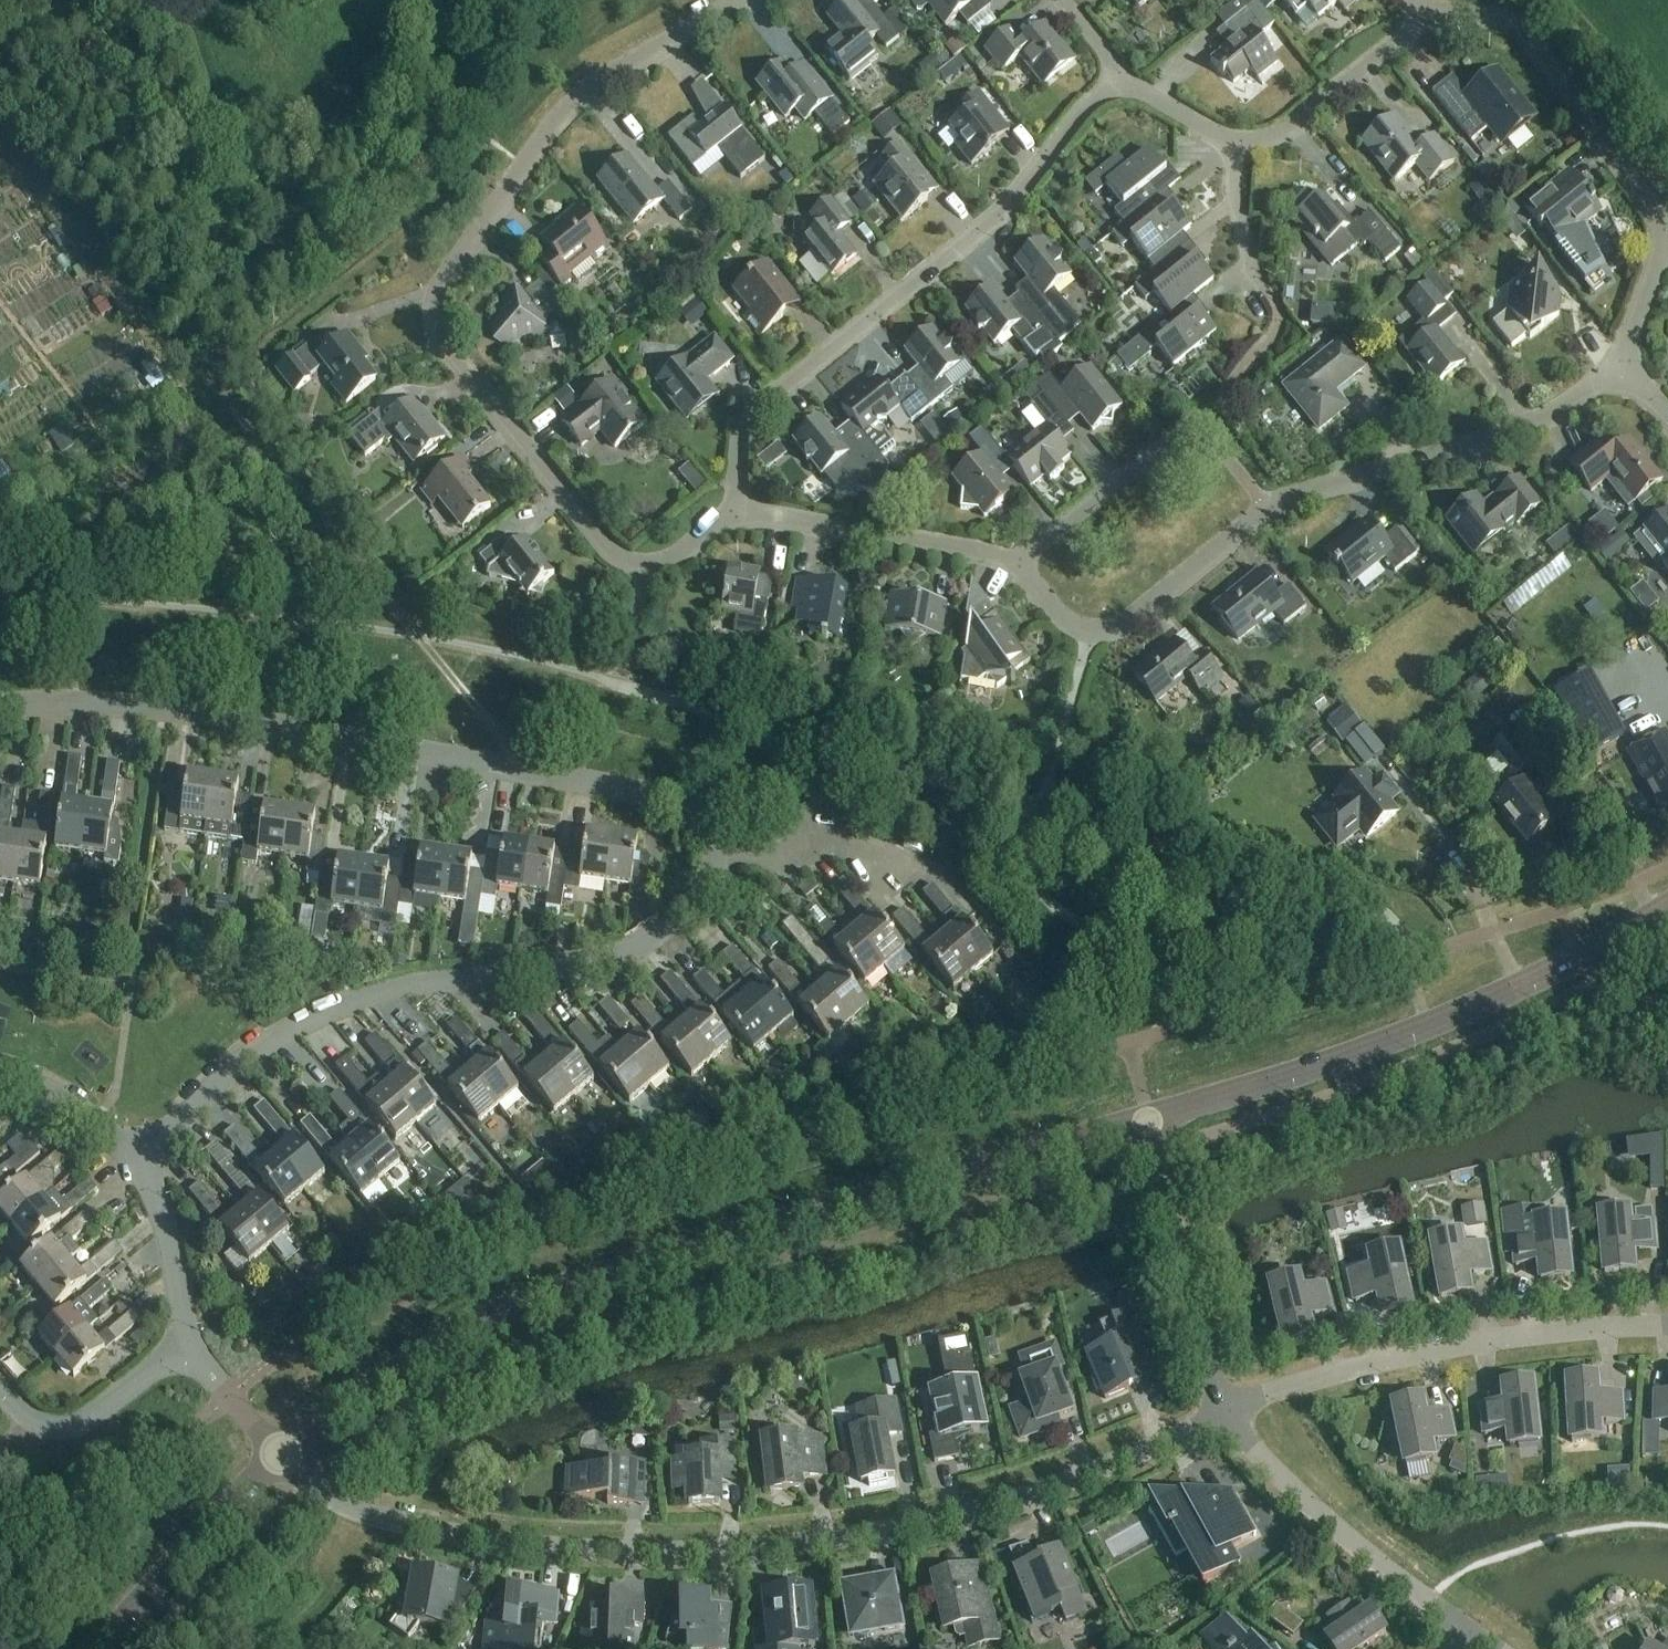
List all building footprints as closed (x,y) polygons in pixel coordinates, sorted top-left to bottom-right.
[(849,81),(879,57),(868,43),(877,36),(886,48),(899,37),(884,18),(873,26),(852,0),(847,0),(827,16),(843,37),(826,51),(849,81)] [(917,10),(923,10),(929,5),(945,26),(959,15),(967,25),(992,6),(988,0),(909,0),(917,10)] [(1138,9),(1149,0),(1131,0),(1138,9)] [(1258,1),(1267,11),(1274,5),(1270,0),(1259,0),(1258,1)] [(1295,16),(1308,6),(1318,19),(1339,2),(1345,11),(1359,0),(1282,0),(1295,16)] [(1258,38),(1275,24),(1257,1),(1224,28),(1235,41),(1211,61),(1223,77),(1227,75),(1234,83),(1250,70),(1257,79),(1278,62),(1258,38)] [(895,9),(884,18),(899,37),(910,29),(895,9)] [(1002,71),(1022,55),(1045,84),(1072,62),(1044,27),(1023,44),(1012,29),(986,50),(1002,71)] [(957,39),(945,48),(953,59),(965,49),(957,39)] [(934,56),(919,67),(926,77),(941,67),(934,56)] [(959,58),(952,63),(958,70),(959,72),(966,66),(959,58)] [(986,66),(980,59),(976,62),(977,63),(974,65),(979,71),(986,66)] [(758,84),(785,118),(796,109),(805,121),(815,113),(834,137),(850,124),(803,66),(793,75),(784,63),(758,84)] [(1532,118),(1497,75),(1469,98),(1453,77),(1432,93),(1472,142),(1491,127),(1503,141),(1532,118)] [(963,116),(949,127),(961,141),(955,146),(972,166),(991,150),(990,148),(1009,132),(978,93),(957,109),(963,116)] [(709,119),(707,121),(700,126),(693,118),(668,138),(693,169),(717,150),(741,179),(765,160),(716,99),(703,109),(709,119)] [(872,124),(881,135),(898,121),(889,110),(872,124)] [(1416,165),(1430,182),(1454,162),(1433,136),(1419,148),(1394,117),(1363,142),(1395,182),(1416,165)] [(869,128),(863,119),(850,127),(857,136),(869,128)] [(881,160),(891,172),(875,185),(903,221),(938,193),(900,145),(881,160)] [(1115,213),(1124,225),(1125,226),(1168,191),(1181,182),(1170,168),(1166,172),(1149,151),(1127,169),(1117,157),(1088,181),(1099,193),(1107,187),(1123,206),(1115,213)] [(598,181),(633,225),(663,201),(680,221),(692,212),(668,182),(656,192),(628,157),(598,181)] [(1478,169),(1486,180),(1499,171),(1490,160),(1478,169)] [(786,171),(778,177),(786,187),(794,181),(786,171)] [(1470,191),(1479,202),(1494,191),(1484,179),(1470,191)] [(1548,188),(1524,207),(1541,229),(1545,225),(1560,244),(1557,246),(1556,244),(1555,246),(1593,295),(1595,293),(1580,274),(1585,270),(1587,272),(1594,266),(1592,264),(1598,260),(1587,233),(1586,230),(1585,230),(1584,226),(1601,212),(1578,183),(1557,200),(1548,188)] [(877,205),(865,191),(852,202),(864,216),(877,205)] [(1132,242),(1156,272),(1165,265),(1157,254),(1183,234),(1191,228),(1174,207),(1178,204),(1168,191),(1125,226),(1124,225),(1112,235),(1123,248),(1132,242)] [(1288,211),(1313,240),(1311,242),(1332,267),(1361,242),(1365,246),(1369,242),(1386,262),(1400,250),(1368,211),(1367,212),(1369,215),(1355,227),(1336,205),(1333,208),(1322,195),(1317,200),(1310,192),(1288,211)] [(820,228),(803,242),(832,277),(856,257),(838,234),(851,224),(831,200),(811,217),(820,228)] [(1506,208),(1515,218),(1521,213),(1512,203),(1506,208)] [(551,253),(541,261),(561,287),(572,278),(577,285),(598,268),(593,261),(609,249),(577,208),(560,222),(564,226),(557,231),(556,230),(542,241),(551,253)] [(1507,210),(1497,218),(1505,227),(1514,219),(1507,210)] [(702,223),(714,238),(722,231),(711,216),(702,223)] [(599,229),(609,242),(617,236),(606,223),(599,229)] [(57,230),(49,235),(59,250),(67,245),(57,230)] [(1154,295),(1170,314),(1170,315),(1193,297),(1194,297),(1214,281),(1197,260),(1201,257),(1183,234),(1157,254),(1165,265),(1156,272),(1135,288),(1146,301),(1154,295)] [(1042,241),(1015,263),(1034,287),(1021,297),(1025,301),(1059,344),(1075,332),(1069,324),(1076,319),(1054,291),(1071,277),(1060,263),(1062,259),(1054,256),(1042,241)] [(1084,241),(1077,247),(1085,257),(1086,256),(1092,251),(1084,241)] [(1092,251),(1086,256),(1094,266),(1100,261),(1092,251)] [(1404,259),(1415,272),(1424,264),(1413,251),(1404,259)] [(733,290),(751,312),(745,317),(760,336),(783,317),(780,313),(786,308),(782,304),(794,295),(768,263),(733,290)] [(1493,324),(1512,348),(1528,335),(1530,338),(1559,316),(1561,296),(1538,268),(1510,291),(1507,310),(1509,311),(1493,324)] [(1408,300),(1426,324),(1447,307),(1428,284),(1408,300)] [(103,294),(98,286),(88,292),(93,301),(103,294)] [(1059,344),(1025,301),(1012,311),(993,287),(966,309),(978,324),(979,332),(984,332),(995,345),(1012,331),(1035,360),(1040,356),(1045,363),(1063,349),(1059,344)] [(492,324),(510,348),(567,339),(548,316),(547,315),(558,306),(548,294),(538,302),(531,294),(502,299),(492,324)] [(103,297),(93,303),(96,309),(107,303),(103,297)] [(1170,315),(1170,314),(1117,357),(1129,373),(1151,355),(1149,353),(1157,347),(1173,368),(1216,334),(1199,313),(1204,310),(1194,297),(1193,297),(1170,315)] [(691,329),(708,315),(696,301),(686,310),(692,317),(686,322),(691,329)] [(1335,321),(1336,304),(1316,302),(1314,319),(1335,321)] [(924,375),(912,385),(930,408),(953,390),(944,379),(961,365),(950,351),(952,347),(944,344),(932,329),(905,351),(924,375)] [(1408,351),(1436,386),(1463,364),(1435,329),(1408,351)] [(363,364),(367,361),(347,335),(323,354),(313,342),(277,370),(295,392),(310,381),(308,378),(324,365),(338,382),(332,386),(346,404),(376,380),(363,364)] [(657,382),(687,419),(716,396),(706,382),(733,361),(715,338),(687,360),(687,359),(657,382)] [(1333,393),(1364,368),(1343,341),(1285,388),(1319,430),(1346,409),(1333,393)] [(1060,391),(1093,431),(1101,424),(1113,426),(1114,414),(1122,408),(1090,367),(1060,391)] [(160,370),(145,381),(153,391),(168,380),(160,370)] [(1019,383),(1011,374),(1000,382),(1008,392),(1019,383)] [(1035,386),(1043,395),(1045,397),(1058,387),(1049,375),(1035,386)] [(842,408),(853,422),(863,435),(879,423),(887,422),(886,417),(899,407),(912,423),(930,408),(912,385),(906,377),(888,391),(878,379),(842,408)] [(562,423),(581,447),(595,436),(595,432),(602,432),(615,448),(631,436),(631,435),(644,425),(623,399),(626,397),(613,380),(580,405),(582,407),(562,423)] [(553,399),(563,412),(577,401),(567,388),(553,399)] [(1052,407),(1045,397),(1043,395),(1030,406),(1039,417),(1052,407)] [(349,436),(365,457),(386,440),(388,444),(395,439),(414,463),(445,438),(432,422),(428,424),(411,403),(385,424),(376,414),(349,436)] [(943,422),(951,433),(965,423),(956,412),(943,422)] [(863,435),(853,422),(835,436),(820,418),(793,440),(805,455),(807,463),(811,463),(822,476),(824,475),(835,489),(857,493),(857,491),(884,496),(889,467),(863,435)] [(1047,426),(1007,459),(1015,469),(1030,488),(1045,476),(1051,483),(1064,472),(1059,465),(1071,456),(1047,426)] [(50,435),(63,454),(74,446),(61,428),(50,435)] [(1015,469),(1007,459),(983,428),(969,439),(981,454),(952,477),(963,490),(961,509),(979,511),(985,518),(1014,494),(1002,479),(1015,469)] [(946,430),(933,441),(939,448),(952,437),(946,430)] [(779,438),(759,455),(768,466),(788,449),(779,438)] [(1592,492),(1612,476),(1622,488),(1627,484),(1640,499),(1662,481),(1629,440),(1615,452),(1603,438),(1569,465),(1592,492)] [(422,491),(433,505),(439,500),(463,530),(490,508),(466,478),(473,473),(462,459),(422,491)] [(1497,499),(1486,507),(1477,496),(1446,520),(1474,556),(1479,552),(1476,548),(1498,531),(1501,535),(1516,523),(1518,525),(1542,506),(1520,478),(1496,498),(1497,499)] [(1612,508),(1596,514),(1604,535),(1620,529),(1612,508)] [(1636,541),(1649,557),(1653,553),(1667,572),(1667,510),(1643,530),(1646,533),(1636,541)] [(1335,566),(1334,566),(1337,571),(1341,568),(1353,584),(1384,559),(1395,573),(1417,555),(1397,530),(1383,541),(1368,521),(1326,554),(1335,566)] [(1578,538),(1569,527),(1560,535),(1568,546),(1578,538)] [(1623,532),(1598,553),(1607,564),(1632,543),(1623,532)] [(487,576),(541,591),(543,584),(554,575),(526,539),(517,547),(508,535),(480,558),(489,569),(487,576)] [(736,627),(741,634),(762,638),(768,602),(755,600),(759,573),(730,568),(723,612),(741,615),(739,624),(736,627)] [(1214,610),(1238,641),(1274,612),(1284,626),(1306,608),(1288,585),(1274,596),(1258,575),(1214,610)] [(842,617),(846,588),(798,580),(793,610),(800,611),(798,624),(820,628),(818,637),(844,641),(848,618),(842,617)] [(883,609),(888,615),(885,631),(901,633),(911,647),(925,637),(941,640),(947,605),(911,598),(906,592),(900,597),(891,595),(890,604),(883,609)] [(1595,601),(1583,610),(1593,622),(1605,613),(1595,601)] [(966,650),(961,653),(965,658),(964,659),(961,680),(978,683),(986,677),(986,678),(990,679),(997,688),(1007,681),(1016,683),(1011,676),(1031,662),(996,613),(976,627),(971,620),(966,649),(966,650)] [(1509,620),(1503,629),(1511,634),(1516,625),(1509,620)] [(1498,641),(1491,647),(1500,657),(1507,651),(1498,641)] [(1137,678),(1156,703),(1188,677),(1203,694),(1222,679),(1201,653),(1191,661),(1175,642),(1137,672),(1137,678)] [(752,667),(749,678),(762,682),(765,670),(752,667)] [(1589,674),(1554,693),(1589,755),(1624,736),(1589,674)] [(1462,688),(1472,700),(1486,689),(1476,676),(1462,688)] [(1642,685),(1655,712),(1667,706),(1667,700),(1657,678),(1642,685)] [(1249,698),(1239,706),(1250,719),(1259,712),(1249,698)] [(944,703),(942,714),(951,716),(953,705),(944,703)] [(1348,710),(1331,723),(1345,741),(1362,727),(1348,710)] [(1384,750),(1364,727),(1346,743),(1365,766),(1384,750)] [(1665,733),(1629,753),(1662,812),(1667,809),(1667,738),(1665,733)] [(1489,749),(1512,778),(1530,763),(1507,735),(1489,749)] [(56,849),(81,853),(88,806),(75,804),(77,791),(82,758),(69,756),(56,849)] [(121,847),(119,823),(112,818),(120,765),(107,763),(102,796),(103,796),(101,808),(88,806),(81,853),(104,856),(104,862),(119,865),(121,847)] [(164,830),(205,836),(213,778),(188,774),(186,788),(171,786),(164,830)] [(1383,780),(1374,787),(1365,776),(1336,798),(1343,807),(1321,825),(1338,846),(1360,828),(1368,838),(1396,815),(1386,803),(1395,795),(1383,780)] [(205,836),(244,842),(248,817),(248,818),(251,797),(237,795),(239,782),(213,778),(205,836)] [(1495,804),(1528,844),(1555,822),(1533,794),(1536,791),(1526,779),(1495,804)] [(14,885),(21,838),(9,836),(15,790),(3,788),(0,806),(0,883),(14,885)] [(21,838),(14,885),(40,888),(47,842),(54,795),(41,793),(36,825),(23,824),(21,838)] [(258,853),(283,857),(290,810),(264,806),(262,820),(248,818),(248,817),(244,842),(241,863),(256,865),(258,853)] [(307,872),(321,874),(322,870),(328,829),(313,827),(315,814),(290,810),(283,857),(308,861),(307,872)] [(570,844),(567,864),(564,889),(579,891),(580,879),(605,883),(612,836),(587,832),(585,846),(570,844)] [(638,840),(612,836),(605,883),(630,887),(629,898),(644,901),(651,856),(645,847),(637,846),(638,840)] [(487,852),(484,873),(481,897),(496,900),(497,888),(522,891),(529,845),(504,841),(502,855),(487,852)] [(555,849),(529,845),(522,891),(547,895),(546,907),(561,909),(564,889),(567,864),(553,862),(555,849)] [(415,896),(440,900),(447,853),(421,850),(419,863),(404,861),(401,881),(402,881),(395,926),(396,926),(408,928),(411,908),(413,908),(415,896)] [(481,897),(484,873),(470,871),(472,857),(447,853),(440,900),(465,904),(463,916),(464,916),(478,918),(481,897)] [(332,905),(357,909),(364,862),(338,858),(336,872),(322,870),(321,874),(315,915),(330,917),(332,905)] [(396,926),(395,926),(402,881),(401,881),(387,879),(389,866),(364,862),(357,909),(382,913),(380,924),(396,926)] [(864,924),(855,932),(885,968),(893,978),(912,962),(904,952),(905,951),(844,879),(834,888),(864,924)] [(953,929),(943,937),(974,973),(993,957),(933,885),(923,893),(953,929)] [(885,968),(855,932),(845,940),(814,904),(805,913),(865,985),(885,968)] [(974,973),(943,937),(933,946),(903,910),(893,918),(954,990),(974,973)] [(190,926),(192,914),(180,912),(179,924),(190,926)] [(476,931),(478,918),(464,916),(462,929),(476,931)] [(828,981),(819,989),(849,1025),(869,1008),(792,917),(782,926),(828,981)] [(325,939),(326,930),(313,928),(312,937),(325,939)] [(195,944),(208,945),(209,933),(197,931),(195,944)] [(744,980),(734,988),(774,1035),(793,1018),(733,947),(723,955),(744,980)] [(849,1025),(819,989),(809,997),(778,961),(769,970),(829,1042),(849,1025)] [(774,1035),(734,988),(724,997),(703,972),(693,980),(754,1052),(774,1035)] [(691,1017),(681,1025),(712,1061),(731,1044),(671,973),(661,981),(691,1017)] [(630,1024),(609,998),(599,1007),(620,1032),(630,1024)] [(712,1061),(681,1025),(671,1033),(641,998),(631,1006),(692,1078),(712,1061)] [(553,1053),(543,1061),(574,1097),(594,1080),(533,1009),(523,1017),(553,1053)] [(447,1028),(469,1053),(470,1052),(479,1045),(457,1019),(447,1028)] [(649,1087),(619,1051),(608,1038),(599,1046),(579,1023),(569,1032),(599,1067),(630,1103),(649,1087)] [(543,1061),(539,1056),(529,1064),(503,1033),(494,1042),(524,1078),(554,1114),(574,1097),(543,1061)] [(669,1070),(639,1034),(619,1051),(649,1087),(669,1070)] [(396,1079),(386,1087),(416,1123),(436,1107),(375,1035),(365,1043),(396,1079)] [(499,1107),(468,1071),(458,1080),(428,1044),(418,1053),(426,1062),(479,1124),(499,1107)] [(478,1063),(468,1071),(499,1107),(518,1091),(479,1045),(470,1052),(478,1063)] [(955,1058),(950,1048),(938,1054),(943,1064),(955,1058)] [(418,1053),(413,1057),(421,1066),(426,1062),(418,1053)] [(416,1123),(386,1087),(377,1077),(368,1085),(346,1059),(336,1068),(396,1140),(416,1123)] [(800,1098),(789,1086),(779,1094),(790,1106),(800,1098)] [(400,1164),(370,1128),(340,1092),(330,1100),(349,1123),(339,1131),(350,1144),(381,1180),(400,1164)] [(284,1146),(275,1154),(305,1190),(325,1174),(264,1102),(254,1110),(284,1146)] [(13,1123),(5,1113),(0,1117),(0,1134),(13,1123)] [(381,1180),(350,1144),(340,1152),(310,1117),(300,1125),(361,1197),(381,1180)] [(305,1190),(275,1154),(265,1163),(234,1127),(224,1135),(285,1207),(305,1190)] [(1650,1139),(1650,1189),(1663,1189),(1663,1137),(1650,1139)] [(249,1203),(239,1212),(269,1248),(289,1231),(215,1143),(205,1152),(249,1203)] [(40,1154),(31,1144),(0,1171),(0,1188),(40,1154)] [(12,1226),(44,1200),(54,1191),(53,1191),(48,1190),(50,1176),(70,1159),(62,1149),(0,1201),(0,1212),(12,1226)] [(543,1162),(536,1168),(548,1181),(554,1175),(543,1162)] [(443,1194),(463,1221),(488,1202),(468,1176),(443,1194)] [(25,1251),(97,1190),(89,1180),(65,1200),(56,1190),(54,1191),(44,1200),(12,1226),(14,1228),(8,1232),(25,1251)] [(189,1192),(211,1218),(220,1210),(199,1184),(189,1192)] [(1461,1209),(1464,1228),(1487,1225),(1484,1205),(1461,1209)] [(453,1220),(443,1209),(435,1216),(444,1227),(453,1220)] [(1620,1209),(1599,1210),(1605,1273),(1634,1270),(1632,1251),(1638,1251),(1639,1254),(1656,1253),(1653,1222),(1652,1210),(1635,1212),(1636,1223),(1636,1228),(1630,1228),(1628,1212),(1620,1212),(1620,1209)] [(21,1268),(38,1288),(69,1262),(69,1261),(80,1251),(72,1241),(96,1221),(88,1211),(21,1268)] [(269,1248),(239,1212),(219,1228),(237,1249),(225,1259),(237,1272),(248,1263),(250,1264),(269,1248)] [(1506,1212),(1505,1213),(1508,1250),(1514,1249),(1516,1267),(1533,1265),(1533,1262),(1539,1261),(1541,1280),(1570,1277),(1563,1214),(1543,1216),(1544,1220),(1535,1221),(1535,1222),(1507,1224),(1506,1212)] [(1326,1217),(1330,1235),(1348,1231),(1343,1213),(1326,1217)] [(1579,1217),(1569,1218),(1570,1232),(1581,1231),(1579,1217)] [(1473,1277),(1490,1274),(1485,1243),(1468,1246),(1469,1251),(1463,1252),(1460,1235),(1451,1236),(1451,1233),(1431,1236),(1442,1298),(1470,1293),(1467,1274),(1473,1273),(1473,1277)] [(69,1262),(38,1288),(56,1309),(123,1252),(114,1242),(79,1273),(69,1262)] [(1373,1299),(1372,1296),(1378,1294),(1382,1313),(1410,1306),(1397,1245),(1377,1249),(1378,1253),(1369,1255),(1373,1272),(1367,1273),(1366,1268),(1349,1272),(1356,1302),(1373,1299)] [(358,1264),(351,1256),(345,1262),(351,1269),(358,1264)] [(1271,1301),(1276,1320),(1279,1320),(1285,1342),(1312,1335),(1308,1316),(1314,1315),(1315,1318),(1331,1314),(1324,1284),(1307,1288),(1308,1292),(1302,1294),(1298,1277),(1290,1279),(1289,1276),(1269,1281),(1274,1300),(1271,1301)] [(80,1301),(88,1311),(114,1290),(106,1280),(80,1301)] [(270,1304),(262,1309),(273,1324),(280,1319),(270,1304)] [(39,1336),(56,1357),(88,1331),(70,1310),(39,1336)] [(88,1331),(56,1357),(74,1378),(141,1321),(132,1311),(97,1342),(88,1331)] [(1108,1346),(1086,1355),(1096,1377),(1092,1379),(1097,1391),(1101,1390),(1105,1400),(1129,1389),(1129,1388),(1142,1383),(1137,1372),(1151,1366),(1140,1342),(1144,1340),(1132,1312),(1100,1326),(1108,1346)] [(997,1349),(995,1340),(985,1342),(987,1351),(997,1349)] [(1013,1410),(1013,1411),(1012,1418),(1014,1423),(1018,1427),(1022,1439),(1049,1429),(1046,1422),(1071,1413),(1056,1369),(1062,1367),(1055,1346),(1047,1349),(1041,1348),(1036,1350),(1032,1354),(1018,1359),(1025,1376),(1021,1377),(1030,1404),(1028,1405),(1023,1404),(1017,1406),(1014,1410),(1013,1410)] [(954,1437),(987,1430),(970,1352),(947,1357),(953,1388),(930,1393),(936,1421),(926,1423),(935,1463),(959,1458),(954,1437)] [(898,1375),(890,1376),(892,1388),(900,1386),(898,1375)] [(1604,1397),(1597,1398),(1596,1379),(1568,1381),(1569,1403),(1566,1403),(1567,1423),(1570,1423),(1572,1443),(1592,1442),(1591,1438),(1600,1438),(1599,1420),(1605,1420),(1606,1425),(1623,1424),(1621,1393),(1604,1394),(1604,1397)] [(1485,1436),(1502,1434),(1502,1429),(1508,1428),(1510,1445),(1518,1444),(1519,1448),(1539,1446),(1537,1426),(1540,1425),(1538,1406),(1534,1406),(1532,1384),(1503,1387),(1505,1406),(1499,1406),(1499,1403),(1481,1405),(1485,1436)] [(1656,1392),(1655,1423),(1667,1423),(1667,1392),(1656,1392)] [(1425,1459),(1434,1457),(1430,1441),(1436,1439),(1437,1444),(1454,1440),(1448,1410),(1431,1414),(1432,1417),(1425,1418),(1422,1400),(1393,1405),(1398,1428),(1395,1428),(1399,1448),(1402,1447),(1406,1467),(1426,1463),(1425,1459)] [(887,1478),(894,1477),(886,1437),(900,1434),(894,1402),(866,1408),(859,1432),(845,1434),(850,1456),(856,1455),(861,1483),(869,1482),(870,1487),(888,1484),(887,1478)] [(719,1419),(720,1434),(734,1434),(734,1419),(719,1419)] [(1659,1441),(1659,1425),(1644,1425),(1644,1440),(1659,1441)] [(767,1463),(762,1464),(765,1486),(769,1485),(770,1492),(800,1488),(799,1477),(824,1474),(820,1441),(795,1444),(794,1438),(764,1442),(767,1463)] [(698,1462),(675,1463),(676,1492),(688,1491),(689,1504),(719,1503),(718,1478),(733,1477),(732,1444),(704,1445),(704,1455),(697,1456),(698,1462)] [(1449,1463),(1466,1469),(1465,1451),(1455,1447),(1449,1463)] [(608,1499),(608,1505),(642,1506),(644,1463),(609,1462),(609,1470),(566,1468),(564,1498),(608,1499)] [(1493,1493),(1491,1479),(1475,1480),(1477,1495),(1493,1493)] [(1232,1549),(1231,1548),(1253,1535),(1254,1537),(1256,1536),(1255,1533),(1254,1534),(1232,1494),(1233,1494),(1232,1491),(1229,1491),(1229,1493),(1199,1495),(1200,1498),(1192,1502),(1188,1496),(1175,1497),(1175,1496),(1161,1497),(1161,1498),(1152,1499),(1156,1507),(1149,1512),(1176,1560),(1187,1554),(1204,1584),(1238,1566),(1239,1567),(1241,1565),(1240,1563),(1238,1564),(1231,1550),(1232,1549)] [(1081,1532),(1075,1535),(1079,1542),(1085,1539),(1095,1533),(1091,1526),(1081,1532)] [(1031,1565),(1024,1548),(1029,1547),(1028,1545),(1009,1550),(1017,1571),(1015,1572),(1030,1609),(1026,1610),(1032,1623),(1060,1612),(1061,1612),(1066,1623),(1086,1615),(1060,1549),(1038,1558),(1040,1562),(1031,1565)] [(935,1604),(942,1630),(954,1627),(956,1636),(960,1638),(968,1636),(970,1647),(997,1640),(980,1568),(944,1576),(945,1580),(934,1583),(939,1603),(935,1604)] [(390,1628),(409,1641),(420,1625),(446,1630),(447,1622),(455,1623),(476,1592),(458,1580),(417,1572),(413,1594),(390,1628)] [(845,1590),(847,1605),(843,1606),(845,1623),(850,1622),(853,1637),(854,1637),(855,1637),(858,1639),(862,1640),(865,1639),(869,1638),(871,1637),(873,1634),(874,1634),(874,1633),(876,1633),(875,1629),(884,1627),(885,1632),(900,1629),(899,1623),(903,1623),(899,1597),(894,1597),(892,1582),(877,1585),(878,1590),(869,1591),(868,1586),(845,1590)] [(541,1590),(525,1589),(525,1592),(509,1590),(508,1605),(500,1604),(498,1623),(488,1622),(485,1648),(541,1648),(543,1623),(554,1624),(557,1595),(541,1593),(541,1590)] [(1623,1597),(1620,1591),(1614,1589),(1609,1592),(1606,1598),(1609,1604),(1616,1606),(1621,1603),(1623,1597)] [(756,1633),(757,1648),(795,1648),(815,1647),(810,1591),(765,1596),(769,1632),(756,1633)] [(634,1627),(642,1627),(643,1597),(610,1595),(610,1609),(592,1608),(591,1627),(583,1626),(582,1648),(633,1648),(634,1627)] [(730,1628),(718,1626),(718,1608),(710,1607),(710,1596),(683,1596),(684,1612),(676,1612),(675,1612),(666,1643),(667,1643),(668,1640),(691,1639),(691,1648),(728,1648),(730,1628)] [(1325,1639),(1332,1648),(1361,1648),(1385,1632),(1369,1609),(1358,1617),(1349,1604),(1328,1618),(1337,1631),(1325,1639)] [(1266,1620),(1293,1640),(1304,1626),(1292,1617),(1290,1605),(1278,1607),(1276,1606),(1266,1620)] [(1211,1648),(1261,1648),(1251,1637),(1245,1642),(1227,1619),(1203,1638),(1211,1648)]
